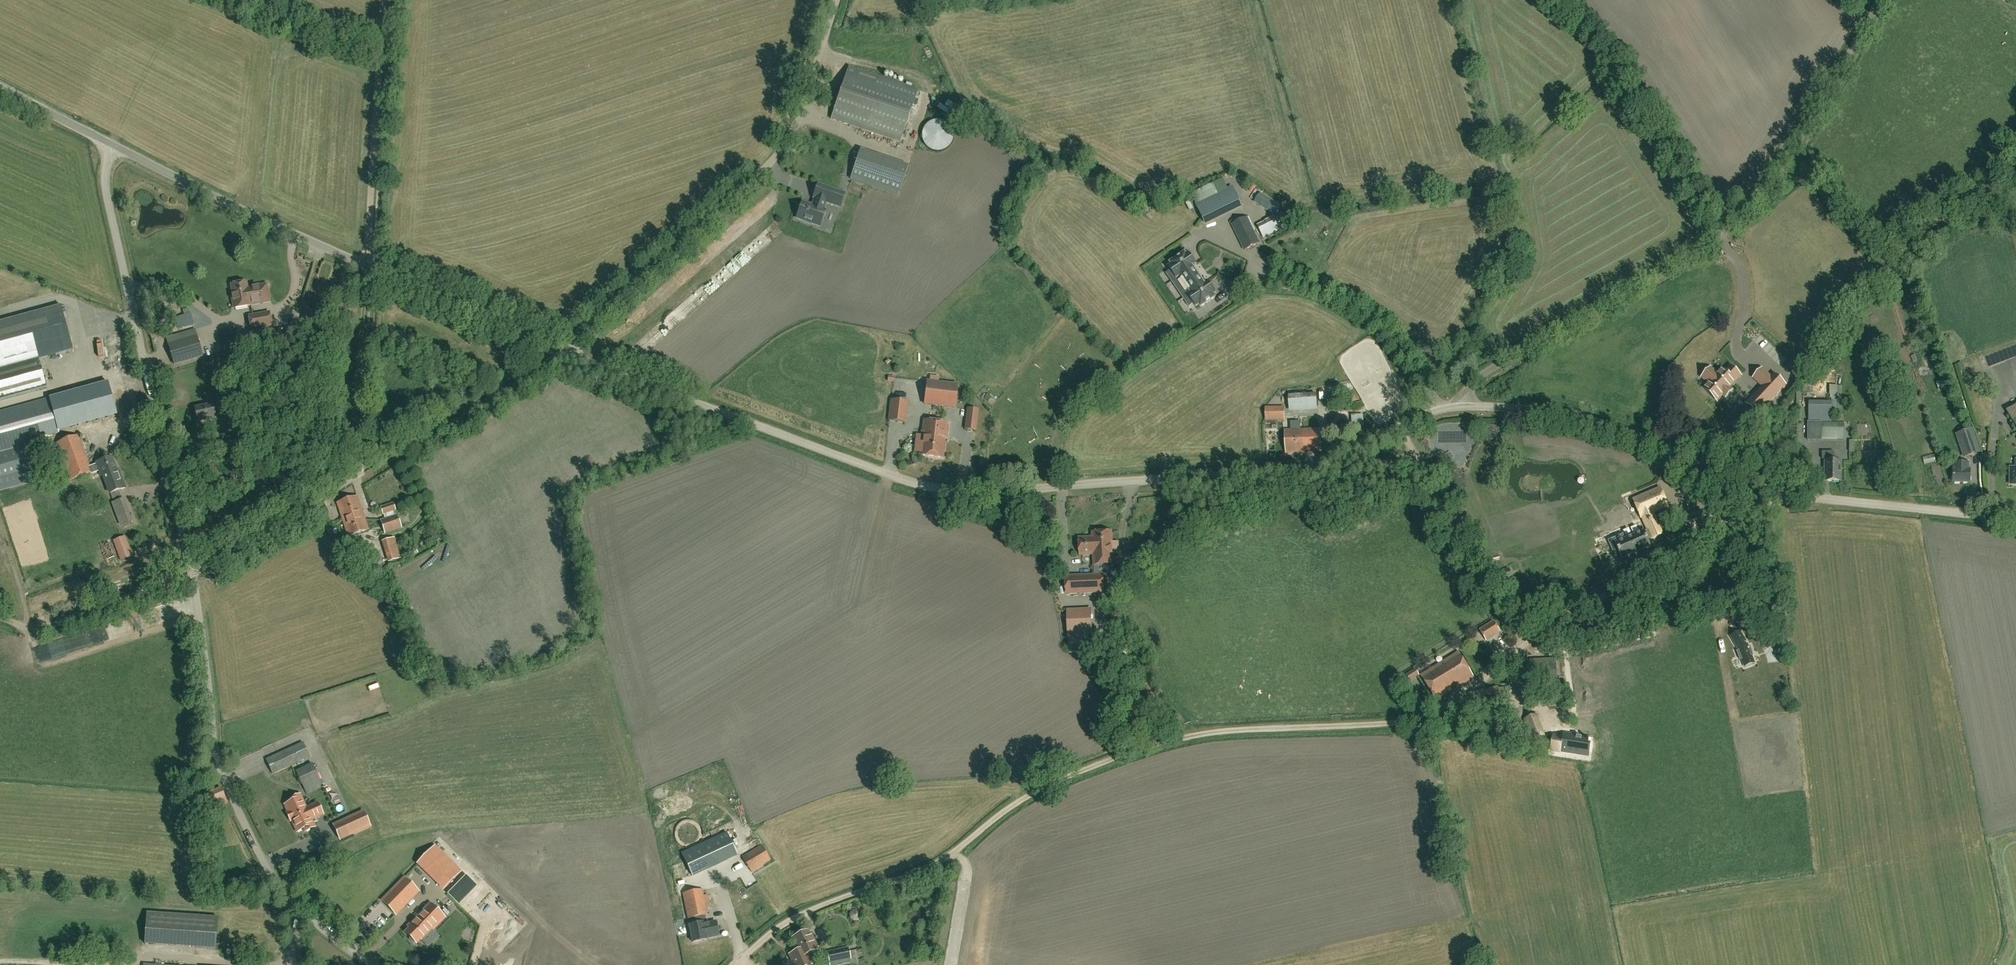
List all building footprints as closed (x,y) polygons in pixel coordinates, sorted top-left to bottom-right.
[(925,47),(920,49),(926,65),(931,63),(925,47)] [(831,119),(833,120),(900,142),(918,90),(849,67),(831,119)] [(952,141),(953,135),(952,130),(950,125),(945,122),(940,120),(935,120),(930,122),(926,125),(923,130),(922,135),(923,141),(926,145),(930,149),(935,151),(940,151),(945,149),(950,145),(952,141)] [(898,195),(905,174),(874,163),(857,158),(850,179),(898,195)] [(802,202),(802,204),(797,218),(803,220),(803,221),(811,224),(811,223),(819,226),(825,210),(823,209),(826,202),(840,207),(844,194),(818,184),(813,198),(815,198),(813,206),(802,202)] [(1196,204),(1204,222),(1240,205),(1232,187),(1196,204)] [(1247,218),(1234,224),(1245,246),(1243,247),(1244,250),(1259,243),(1247,218)] [(1204,284),(1193,267),(1196,265),(1188,254),(1186,255),(1185,253),(1170,263),(1172,265),(1169,267),(1176,278),(1172,281),(1185,298),(1188,296),(1196,307),(1199,305),(1200,307),(1215,297),(1214,295),(1215,293),(1208,282),(1204,284)] [(234,309),(248,306),(251,306),(251,305),(269,302),(267,285),(247,288),(246,283),(231,285),(234,300),(233,301),(234,309)] [(47,387),(39,360),(73,350),(61,306),(0,323),(0,400),(47,387)] [(306,309),(303,320),(314,324),(318,313),(306,309)] [(272,326),(269,313),(249,316),(251,330),(272,326)] [(664,328),(672,327),(671,319),(677,318),(678,322),(684,321),(683,313),(662,317),(664,328)] [(174,364),(203,356),(197,337),(168,345),(174,364)] [(1732,390),(1729,387),(1740,375),(1730,366),(1725,372),(1722,369),(1717,374),(1711,368),(1702,377),(1708,383),(1704,388),(1717,400),(1723,395),(1725,397),(1731,391),(1732,390)] [(1771,377),(1763,369),(1762,368),(1762,369),(1754,377),(1753,378),(1754,379),(1762,386),(1746,403),(1758,414),(1785,385),(1774,374),(1771,377)] [(924,404),(954,408),(957,385),(927,381),(924,404)] [(1943,381),(1935,383),(1938,393),(1946,390),(1943,381)] [(108,383),(69,393),(78,426),(117,416),(108,383)] [(1293,396),(1294,413),(1314,411),(1314,405),(1320,405),(1319,394),(1293,396)] [(59,434),(50,399),(0,412),(0,492),(45,479),(35,444),(44,442),(43,438),(59,434)] [(905,422),(907,402),(891,400),(889,420),(905,422)] [(205,422),(216,420),(213,404),(195,408),(198,422),(204,421),(205,422)] [(1828,421),(1828,405),(1810,404),(1810,421),(1828,421)] [(2006,411),(2015,429),(2015,405),(2006,411)] [(1265,421),(1284,421),(1284,407),(1265,407),(1265,421)] [(968,409),(966,429),(976,430),(978,410),(968,409)] [(1354,416),(1355,428),(1360,428),(1360,436),(1367,435),(1366,415),(1354,416)] [(943,457),(943,453),(937,453),(938,447),(933,446),(935,422),(925,421),(923,436),(921,436),(921,444),(922,444),(921,455),(943,457)] [(937,453),(943,453),(945,433),(947,433),(947,425),(946,425),(946,423),(935,422),(933,446),(938,447),(937,453)] [(1808,422),(1808,440),(1821,440),(1821,422),(1808,422)] [(1286,454),(1321,452),(1320,429),(1285,430),(1286,454)] [(1957,434),(1964,457),(1979,452),(1972,429),(1957,434)] [(103,477),(118,471),(117,470),(116,470),(112,458),(96,464),(96,465),(90,467),(79,436),(56,444),(70,480),(91,472),(92,474),(99,472),(101,477),(103,477)] [(1841,481),(1841,461),(1834,461),(1834,451),(1822,451),(1822,459),(1825,459),(1825,478),(1827,481),(1841,481)] [(1969,469),(1969,462),(1954,462),(1954,469),(1953,469),(1953,482),(1970,482),(1970,469),(1969,469)] [(110,494),(124,488),(118,471),(103,477),(110,494)] [(1641,518),(1668,507),(1660,488),(1633,500),(1641,518)] [(337,503),(343,520),(348,536),(368,530),(357,497),(337,503)] [(383,514),(395,510),(393,504),(381,508),(383,514)] [(401,528),(397,516),(381,521),(385,533),(401,528)] [(1662,534),(1656,521),(1657,524),(1648,528),(1647,525),(1646,526),(1648,530),(1645,531),(1644,530),(1625,539),(1623,534),(1608,540),(1613,553),(1618,551),(1622,559),(1651,546),(1648,539),(1652,538),(1652,539),(1662,534)] [(1112,572),(1111,564),(1113,564),(1111,532),(1106,532),(1104,531),(1100,531),(1098,533),(1096,533),(1096,538),(1079,539),(1080,555),(1094,554),(1095,564),(1094,564),(1094,575),(1066,577),(1067,594),(1103,592),(1102,576),(1108,576),(1112,572)] [(121,561),(133,556),(125,537),(113,541),(121,561)] [(394,539),(384,541),(381,543),(387,563),(400,559),(394,539)] [(1509,570),(1497,574),(1500,583),(1512,578),(1509,570)] [(1069,610),(1070,646),(1085,645),(1084,629),(1095,629),(1094,609),(1069,610)] [(1494,622),(1480,630),(1486,641),(1500,632),(1494,622)] [(1347,630),(1337,630),(1337,642),(1347,642),(1347,630)] [(1738,646),(1739,645),(1739,646),(1738,647),(1739,650),(1736,651),(1740,660),(1742,659),(1745,666),(1753,662),(1750,653),(1752,652),(1750,646),(1747,647),(1746,644),(1745,644),(1744,642),(1745,641),(1739,631),(1732,636),(1738,646)] [(1776,637),(1779,657),(1785,656),(1783,637),(1776,637)] [(1436,700),(1473,678),(1458,654),(1422,676),(1436,700)] [(1526,660),(1519,661),(1520,679),(1527,678),(1526,660)] [(1403,677),(1407,684),(1419,677),(1415,670),(1403,677)] [(1537,716),(1525,720),(1528,728),(1539,723),(1537,716)] [(1503,723),(1502,735),(1501,743),(1511,744),(1513,724),(1503,723)] [(1555,736),(1552,736),(1552,735),(1549,734),(1548,741),(1549,741),(1558,742),(1556,751),(1574,754),(1574,752),(1584,753),(1585,743),(1586,743),(1586,741),(1585,741),(1586,738),(1570,735),(1570,734),(1559,733),(1559,736),(1555,735),(1555,736)] [(273,774),(309,758),(302,743),(267,760),(273,774)] [(306,794),(323,787),(312,764),(296,771),(306,794)] [(211,809),(227,803),(221,789),(205,795),(211,809)] [(285,805),(288,813),(287,813),(290,821),(292,821),(297,832),(304,829),(306,832),(314,828),(311,820),(323,815),(318,804),(306,809),(300,796),(291,799),(292,802),(285,805)] [(340,840),(350,836),(370,827),(363,813),(333,826),(340,840)] [(681,853),(693,878),(738,857),(726,832),(681,853)] [(751,872),(770,861),(761,846),(742,857),(751,872)] [(418,864),(444,889),(461,872),(435,847),(418,864)] [(466,876),(447,895),(458,905),(477,886),(466,876)] [(396,915),(418,892),(404,878),(382,901),(396,915)] [(687,882),(673,885),(674,892),(689,890),(687,882)] [(741,892),(746,887),(741,883),(736,887),(741,892)] [(707,915),(703,896),(702,890),(682,894),(688,919),(694,918),(696,924),(689,926),(693,943),(706,940),(706,939),(719,936),(716,922),(703,925),(703,922),(702,922),(701,916),(707,915)] [(413,944),(416,943),(416,944),(426,934),(427,936),(445,918),(430,903),(414,919),(416,921),(405,933),(410,938),(410,940),(413,944)] [(147,913),(144,944),(215,949),(217,918),(147,913)] [(979,928),(988,929),(989,914),(979,914),(979,928)] [(805,964),(810,964),(811,964),(807,954),(817,950),(808,931),(792,938),(798,950),(805,964)] [(829,964),(837,964),(836,964),(850,961),(847,947),(826,952),(829,964)] [(798,950),(789,955),(794,964),(805,964),(798,950)]
